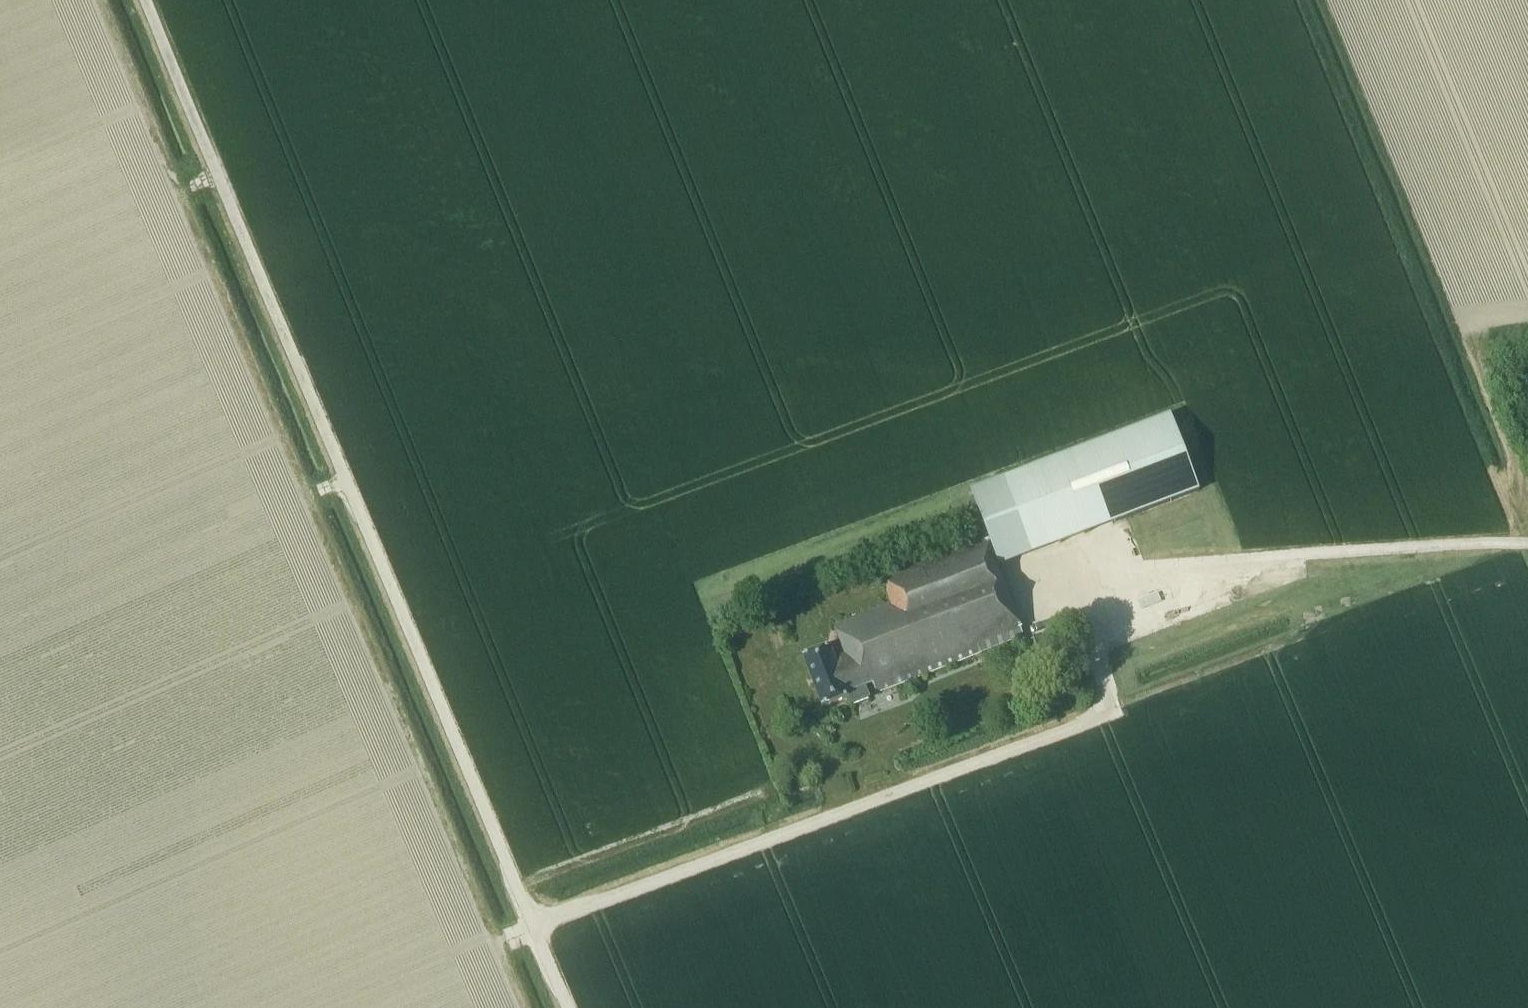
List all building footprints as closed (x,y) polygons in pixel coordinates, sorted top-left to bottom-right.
[(1171,414),(1002,477),(1031,555),(1201,491),(1171,414)] [(876,692),(1024,635),(985,534),(880,575),(891,602),(833,624),(845,656),(834,660),(829,646),(803,657),(822,707),(824,706),(824,707),(849,697),(852,704),(869,698),(864,686),(873,683),(876,692)] [(1035,668),(1064,656),(1054,632),(1025,643),(1035,668)]
